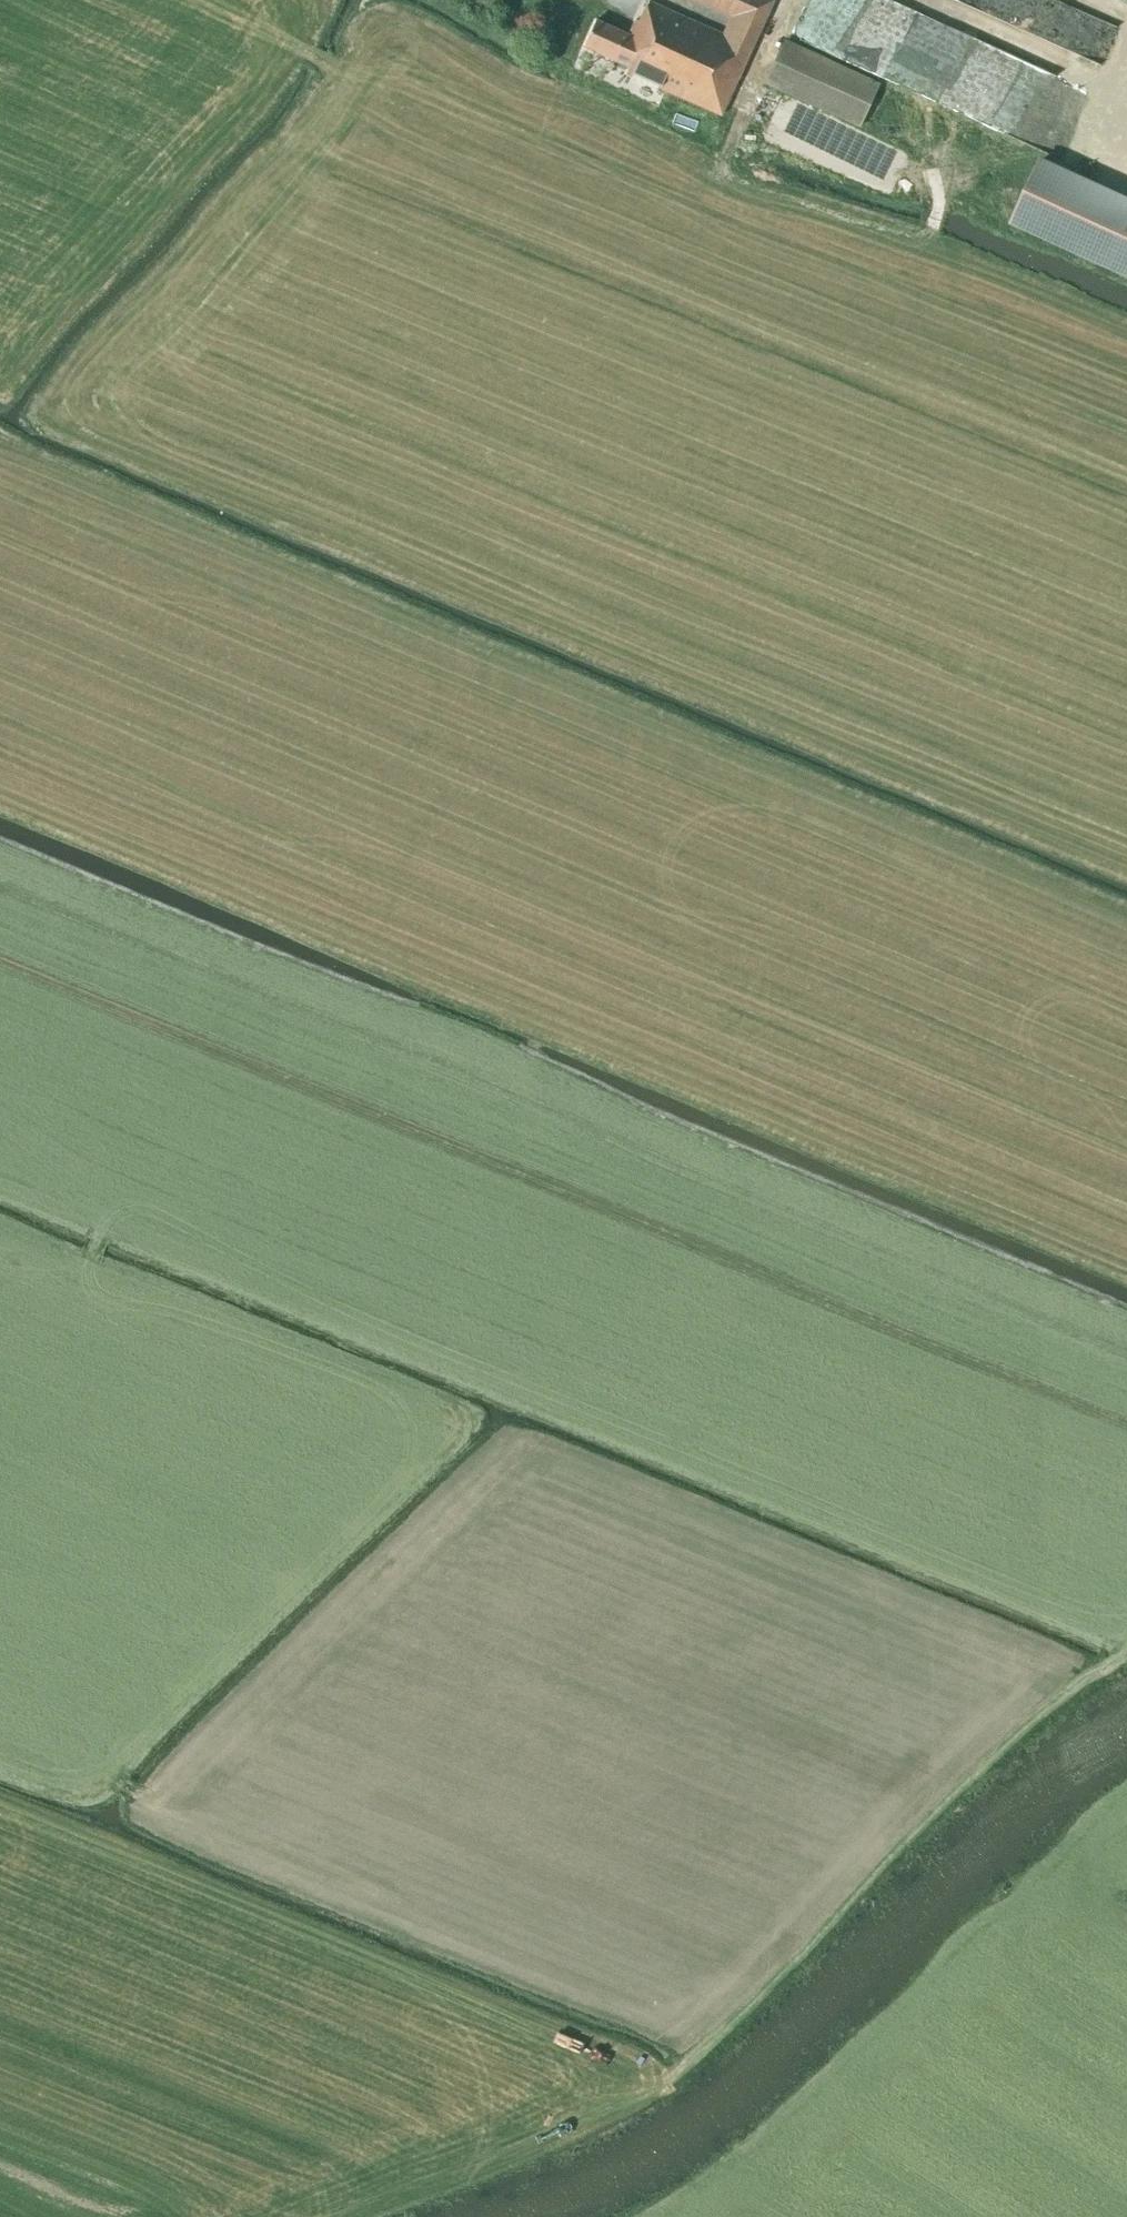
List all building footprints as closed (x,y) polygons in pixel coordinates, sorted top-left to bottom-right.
[(775,0),(696,0),(733,16),(725,34),(650,1),(640,22),(636,20),(629,35),(596,20),(584,46),(630,67),(627,74),(722,116),(775,0)] [(1100,66),(1115,28),(1060,6),(1045,44),(1100,66)] [(859,126),(879,82),(785,40),(765,84),(859,126)] [(1126,287),(1126,205),(1038,169),(1009,239),(1126,287)] [(1092,293),(1099,277),(1013,240),(1006,256),(1092,293)]
